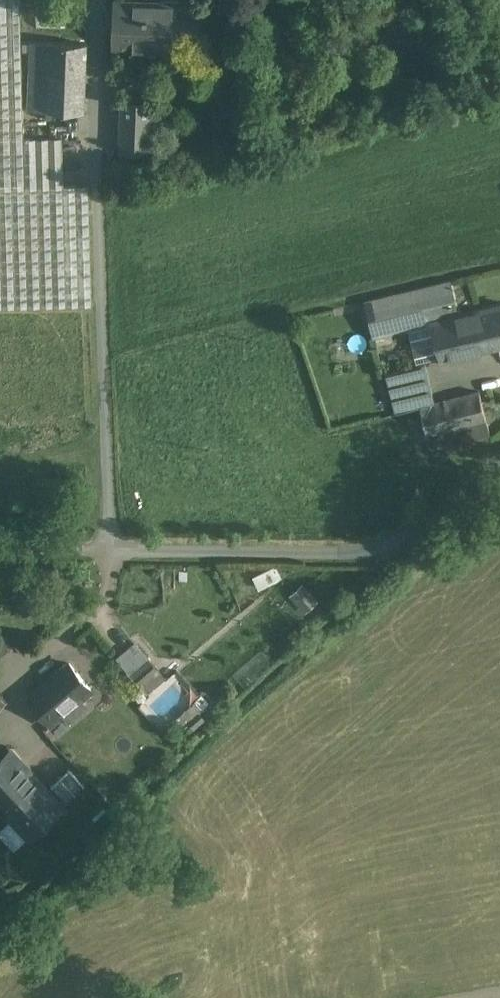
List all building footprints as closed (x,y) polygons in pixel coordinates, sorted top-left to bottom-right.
[(24,187),(19,0),(0,0),(0,188),(24,187)] [(198,4),(116,1),(115,49),(142,51),(142,60),(144,61),(157,62),(158,60),(159,51),(196,52),(198,4)] [(85,43),(32,42),(30,110),(83,111),(85,43)] [(196,68),(196,52),(159,51),(158,60),(157,62),(159,66),(196,68)] [(151,100),(123,100),(122,151),(150,152),(151,100)] [(0,188),(0,428),(95,425),(89,186),(24,187),(0,188)] [(451,280),(364,301),(373,337),(408,329),(432,323),(432,321),(459,314),(451,280)] [(432,323),(441,358),(442,360),(499,346),(499,305),(459,314),(432,321),(432,323)] [(432,323),(408,329),(417,364),(441,358),(432,323)] [(425,363),(385,373),(395,413),(419,406),(434,402),(425,363)] [(434,402),(419,406),(431,456),(491,441),(479,392),(434,402)] [(122,657),(143,679),(162,661),(141,639),(122,657)] [(30,697),(30,698),(50,722),(79,698),(90,689),(69,665),(51,680),(30,697)] [(148,708),(171,728),(204,690),(181,670),(148,708)] [(79,698),(50,722),(59,732),(80,714),(87,708),(79,698)] [(12,751),(0,762),(0,809),(10,820),(27,837),(28,838),(63,806),(12,751)] [(84,787),(68,770),(51,786),(67,803),(84,787)] [(10,820),(0,829),(0,831),(16,847),(27,837),(10,820)]
